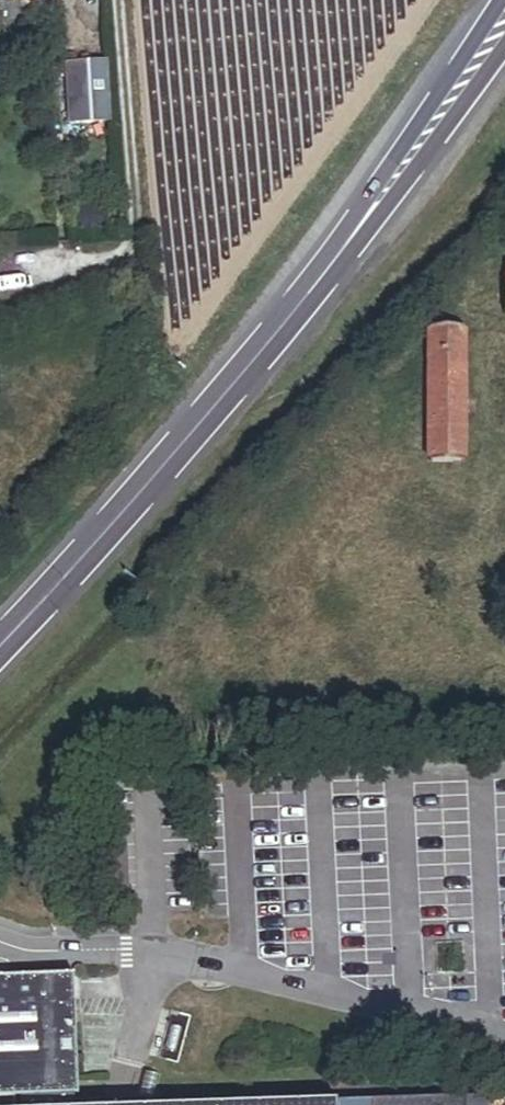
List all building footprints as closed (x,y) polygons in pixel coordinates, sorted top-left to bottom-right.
[(108,53),(71,54),(73,114),(110,113),(108,53)] [(425,460),(463,461),(463,333),(426,333),(425,460)] [(15,1104),(79,1103),(77,984),(0,985),(0,1104),(15,1104)]
